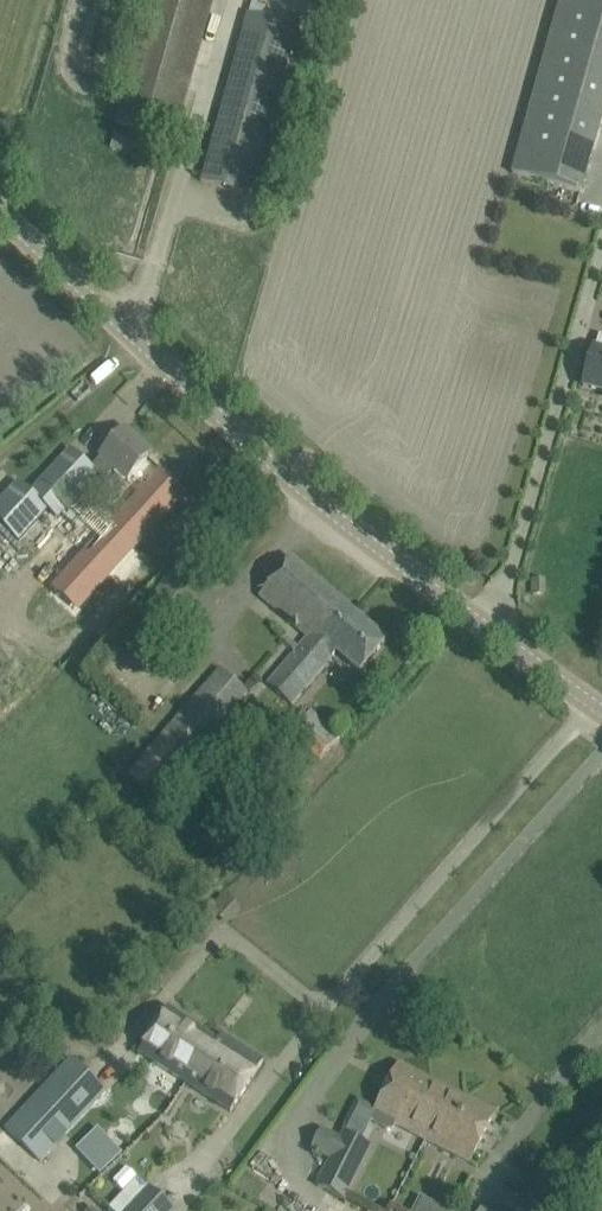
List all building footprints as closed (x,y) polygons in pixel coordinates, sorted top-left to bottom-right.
[(116,125),(173,140),(212,0),(151,0),(116,125)] [(601,133),(601,0),(562,0),(513,174),(585,194),(601,133)] [(201,182),(251,197),(298,28),(248,14),(201,182)] [(135,138),(115,134),(111,150),(131,155),(135,138)] [(594,349),(583,387),(601,392),(601,351),(594,349)] [(114,443),(91,469),(98,475),(97,476),(103,482),(115,469),(144,495),(148,490),(164,473),(139,450),(142,447),(125,431),(114,443)] [(54,468),(30,494),(48,510),(53,514),(58,519),(97,476),(98,475),(91,469),(70,450),(54,468)] [(107,545),(71,585),(91,602),(191,491),(167,469),(164,473),(148,490),(144,495),(123,517),(128,522),(117,533),(100,518),(96,522),(88,516),(81,521),(107,545)] [(0,503),(0,525),(19,542),(37,521),(48,510),(30,494),(18,483),(0,503)] [(309,637),(267,686),(291,705),(336,652),(360,673),(371,660),(386,642),(290,560),(260,595),(309,637)] [(223,753),(209,741),(249,694),(220,669),(127,777),(151,798),(186,759),(204,775),(223,753)] [(313,711),(291,733),(320,761),(341,739),(313,711)] [(274,759),(265,747),(250,761),(259,772),(274,759)] [(167,1008),(139,1053),(230,1112),(263,1062),(221,1035),(217,1041),(167,1008)] [(4,1128),(42,1164),(108,1093),(70,1057),(4,1128)] [(374,1124),(386,1131),(394,1130),(396,1126),(428,1142),(470,1164),(495,1113),(452,1092),(399,1065),(371,1119),(374,1124)] [(318,1187),(345,1200),(371,1148),(344,1134),(341,1141),(322,1131),(312,1150),(332,1159),(318,1187)] [(115,1160),(109,1153),(90,1171),(96,1177),(115,1160)] [(150,1188),(128,1210),(174,1210),(150,1188)] [(449,1210),(415,1197),(409,1210),(449,1210)]
